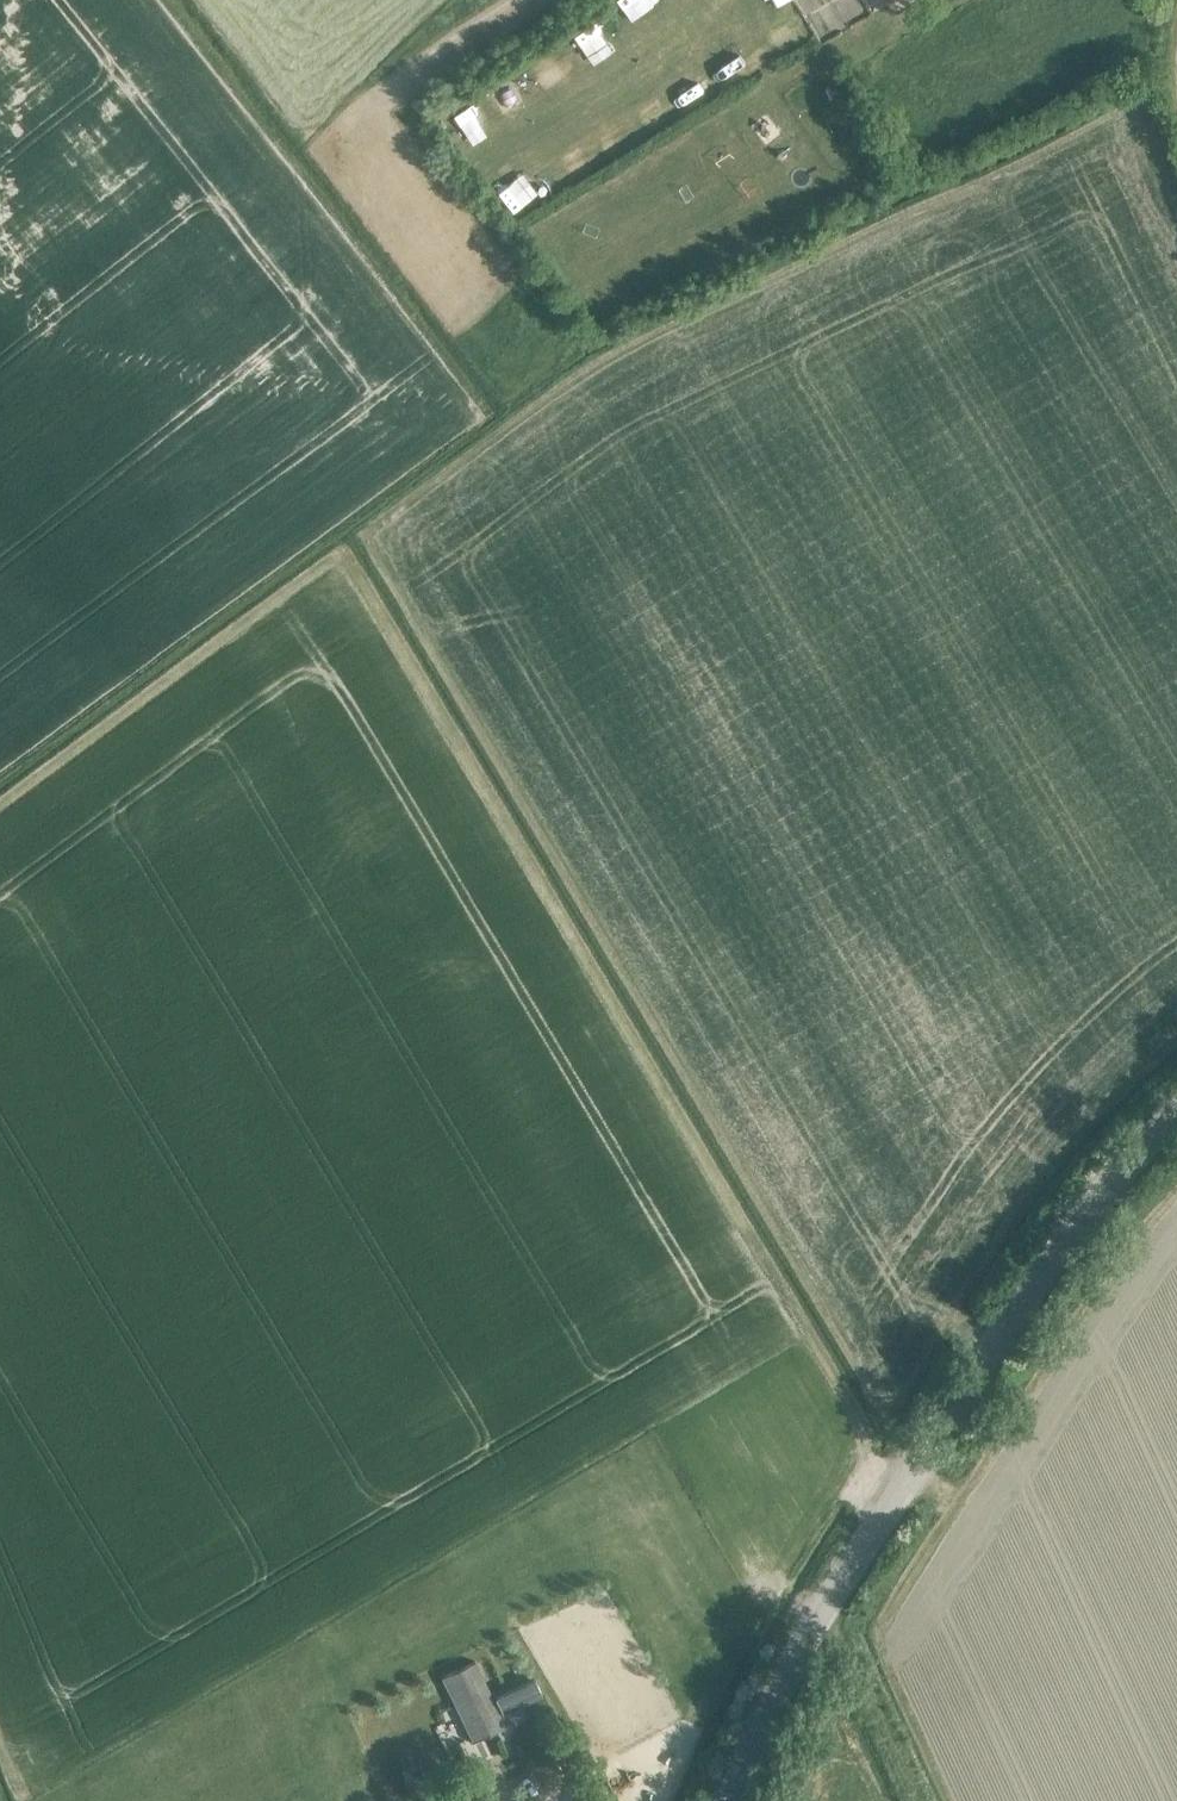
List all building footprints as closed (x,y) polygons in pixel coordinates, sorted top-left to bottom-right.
[(473,1741),(504,1726),(473,1659),(442,1674),(473,1741)] [(530,1800),(557,1800),(567,1795),(555,1775),(549,1779),(540,1765),(517,1779),(530,1800)]
